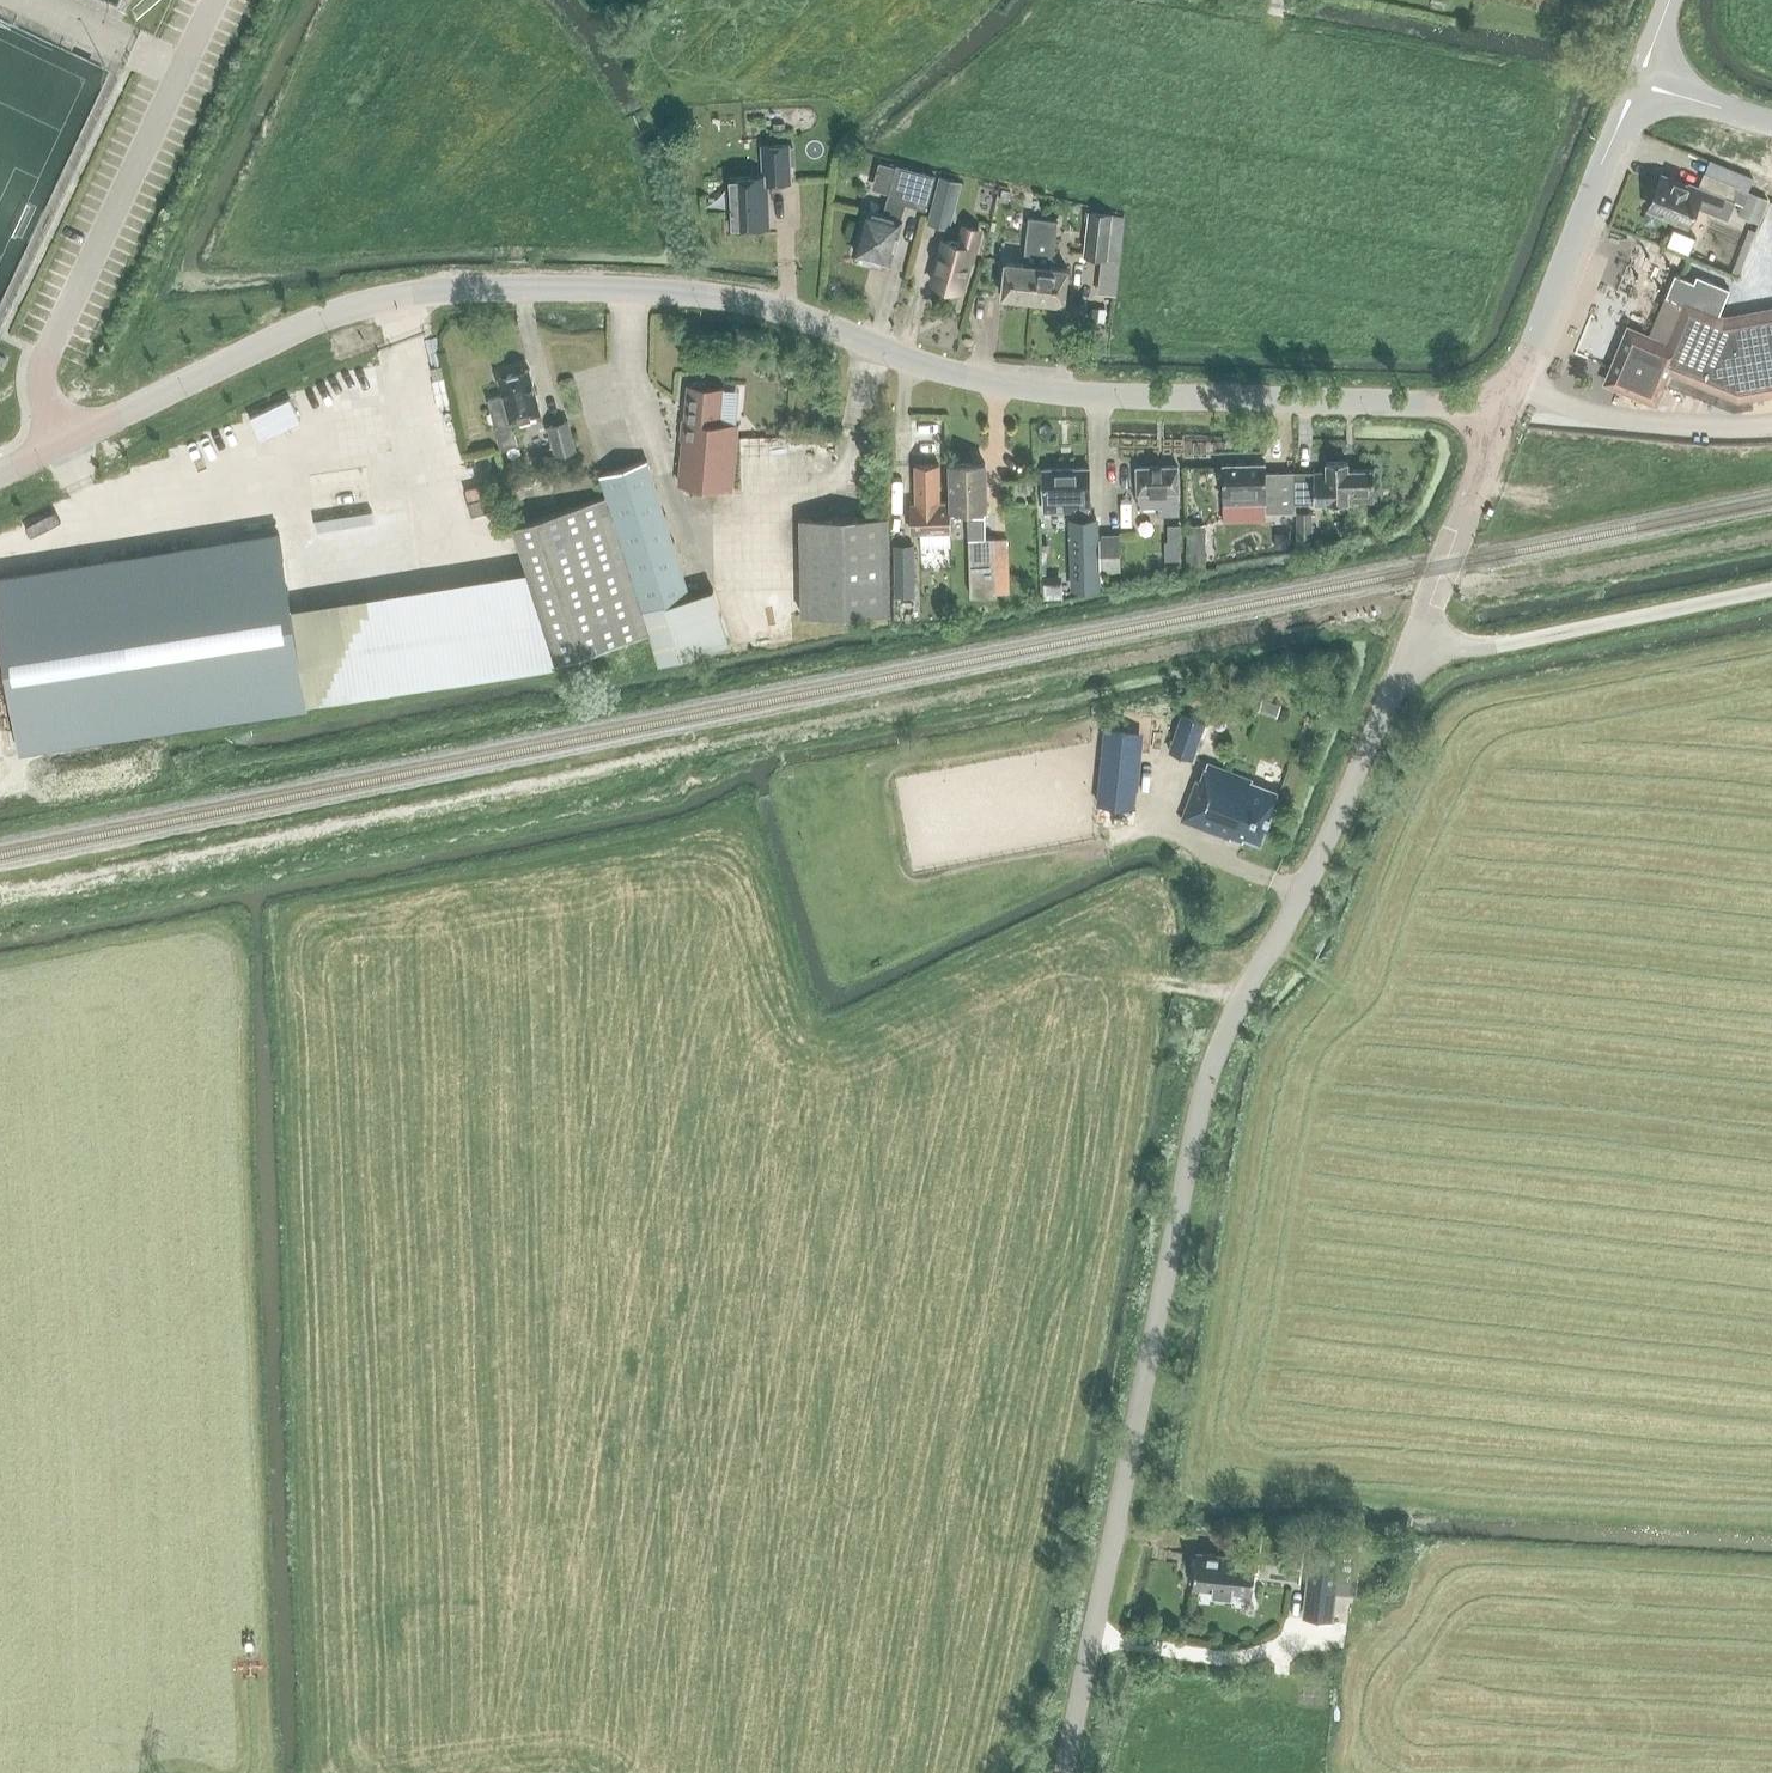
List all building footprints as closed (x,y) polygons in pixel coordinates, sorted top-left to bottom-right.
[(767,227),(766,184),(790,183),(789,144),(762,145),(764,175),(729,177),(732,228),(767,227)] [(897,164),(887,198),(888,198),(905,203),(925,209),(935,175),(897,164)] [(1657,184),(1649,206),(1674,217),(1672,221),(1688,227),(1696,208),(1728,221),(1736,203),(1740,205),(1761,214),(1766,199),(1747,191),(1747,192),(1736,188),(1704,174),(1698,187),(1688,183),(1687,186),(1661,175),(1657,184)] [(951,229),(963,181),(939,176),(927,224),(951,229)] [(866,211),(855,252),(889,262),(900,220),(904,205),(905,203),(888,198),(883,215),(866,211)] [(1757,223),(1761,214),(1740,205),(1736,214),(1757,223)] [(1110,214),(1091,212),(1086,256),(1105,258),(1110,214)] [(1042,219),(1029,217),(1024,264),(1006,262),(1002,296),(1033,299),(1042,219)] [(1058,220),(1042,219),(1033,299),(1064,303),(1068,269),(1051,267),(1052,253),(1055,254),(1058,220)] [(1671,239),(1692,248),(1699,233),(1677,224),(1671,239)] [(971,262),(979,230),(965,226),(960,244),(944,240),(932,283),(961,290),(968,261),(971,262)] [(1738,315),(1735,322),(1719,315),(1729,290),(1697,276),(1694,283),(1678,276),(1670,295),(1686,302),(1679,319),(1676,318),(1673,326),(1675,327),(1669,343),(1679,348),(1665,383),(1716,403),(1717,401),(1734,407),(1741,406),(1741,409),(1753,407),(1752,398),(1771,395),(1771,309),(1738,315)] [(1736,312),(1740,302),(1730,298),(1726,308),(1736,312)] [(1107,310),(1091,309),(1090,323),(1106,324),(1107,310)] [(1679,348),(1669,343),(1627,326),(1610,369),(1614,371),(1610,381),(1636,393),(1635,396),(1656,405),(1665,383),(1679,348)] [(489,398),(502,447),(516,444),(511,421),(541,413),(530,369),(499,377),(503,394),(489,398)] [(719,422),(722,388),(689,385),(680,480),(733,485),(739,424),(719,422)] [(301,420),(290,398),(249,417),(260,440),(301,420)] [(556,457),(576,451),(569,420),(548,427),(556,457)] [(554,663),(650,633),(660,665),(707,650),(729,643),(712,590),(690,597),(647,460),(601,475),(607,494),(511,526),(525,571),(554,663)] [(1374,489),(1374,469),(1348,469),(1348,461),(1326,462),(1326,471),(1295,472),(1295,503),(1302,503),(1349,502),(1349,500),(1374,500),(1374,489)] [(985,463),(951,463),(952,510),(966,509),(966,516),(969,516),(969,528),(986,528),(985,513),(985,509),(986,509),(985,463)] [(1294,472),(1266,472),(1266,463),(1223,464),(1223,503),(1266,502),(1266,513),(1295,512),(1295,472),(1294,472)] [(951,532),(951,519),(950,502),(940,502),(939,464),(915,464),(916,504),(912,504),(912,533),(951,532)] [(1159,516),(1179,516),(1178,492),(1179,492),(1178,465),(1137,466),(1137,493),(1138,493),(1138,506),(1158,506),(1159,516)] [(1089,467),(1043,469),(1044,498),(1045,512),(1090,510),(1090,497),(1089,467)] [(521,496),(515,475),(501,478),(506,500),(521,496)] [(316,568),(367,593),(410,506),(358,481),(316,568)] [(1297,530),(1312,530),(1311,511),(1297,511),(1297,530)] [(802,615),(890,614),(888,517),(800,518),(802,615)] [(1205,524),(1187,525),(1188,569),(1206,568),(1205,524)] [(1168,541),(1165,541),(1166,559),(1181,559),(1180,525),(1168,525),(1168,541)] [(1103,535),(1104,570),(1120,570),(1119,534),(1103,535)] [(1084,571),(1104,570),(1103,535),(1084,535),(1084,550),(1070,550),(1070,571),(1084,571)] [(0,580),(0,617),(21,748),(306,703),(291,607),(280,536),(0,580)] [(986,538),(969,538),(971,595),(997,595),(997,593),(1008,593),(1007,538),(995,539),(995,537),(986,538)] [(914,596),(913,544),(892,544),(893,596),(914,596)] [(554,663),(525,571),(299,605),(315,702),(555,665),(554,663)] [(1192,758),(1205,723),(1183,714),(1170,749),(1192,758)] [(1105,736),(1097,801),(1129,805),(1137,730),(1122,729),(1106,727),(1105,736)] [(1250,785),(1252,779),(1208,762),(1201,780),(1197,779),(1182,819),(1226,836),(1224,840),(1241,846),(1245,837),(1260,843),(1278,795),(1250,785)] [(1312,1545),(1305,1590),(1336,1593),(1341,1549),(1312,1545)] [(1254,1568),(1257,1569),(1258,1559),(1196,1552),(1192,1585),(1211,1587),(1211,1592),(1232,1595),(1233,1589),(1252,1592),(1254,1568)]
